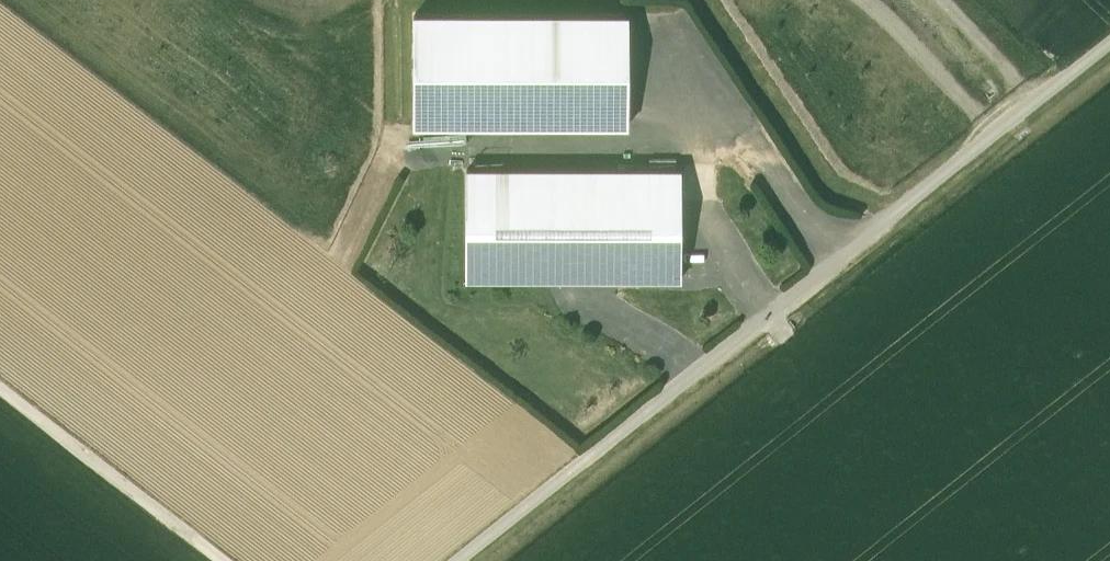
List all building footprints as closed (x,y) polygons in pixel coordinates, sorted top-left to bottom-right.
[(628,16),(414,16),(414,128),(628,128),(628,16)] [(680,171),(467,171),(467,282),(680,282),(680,171)]
